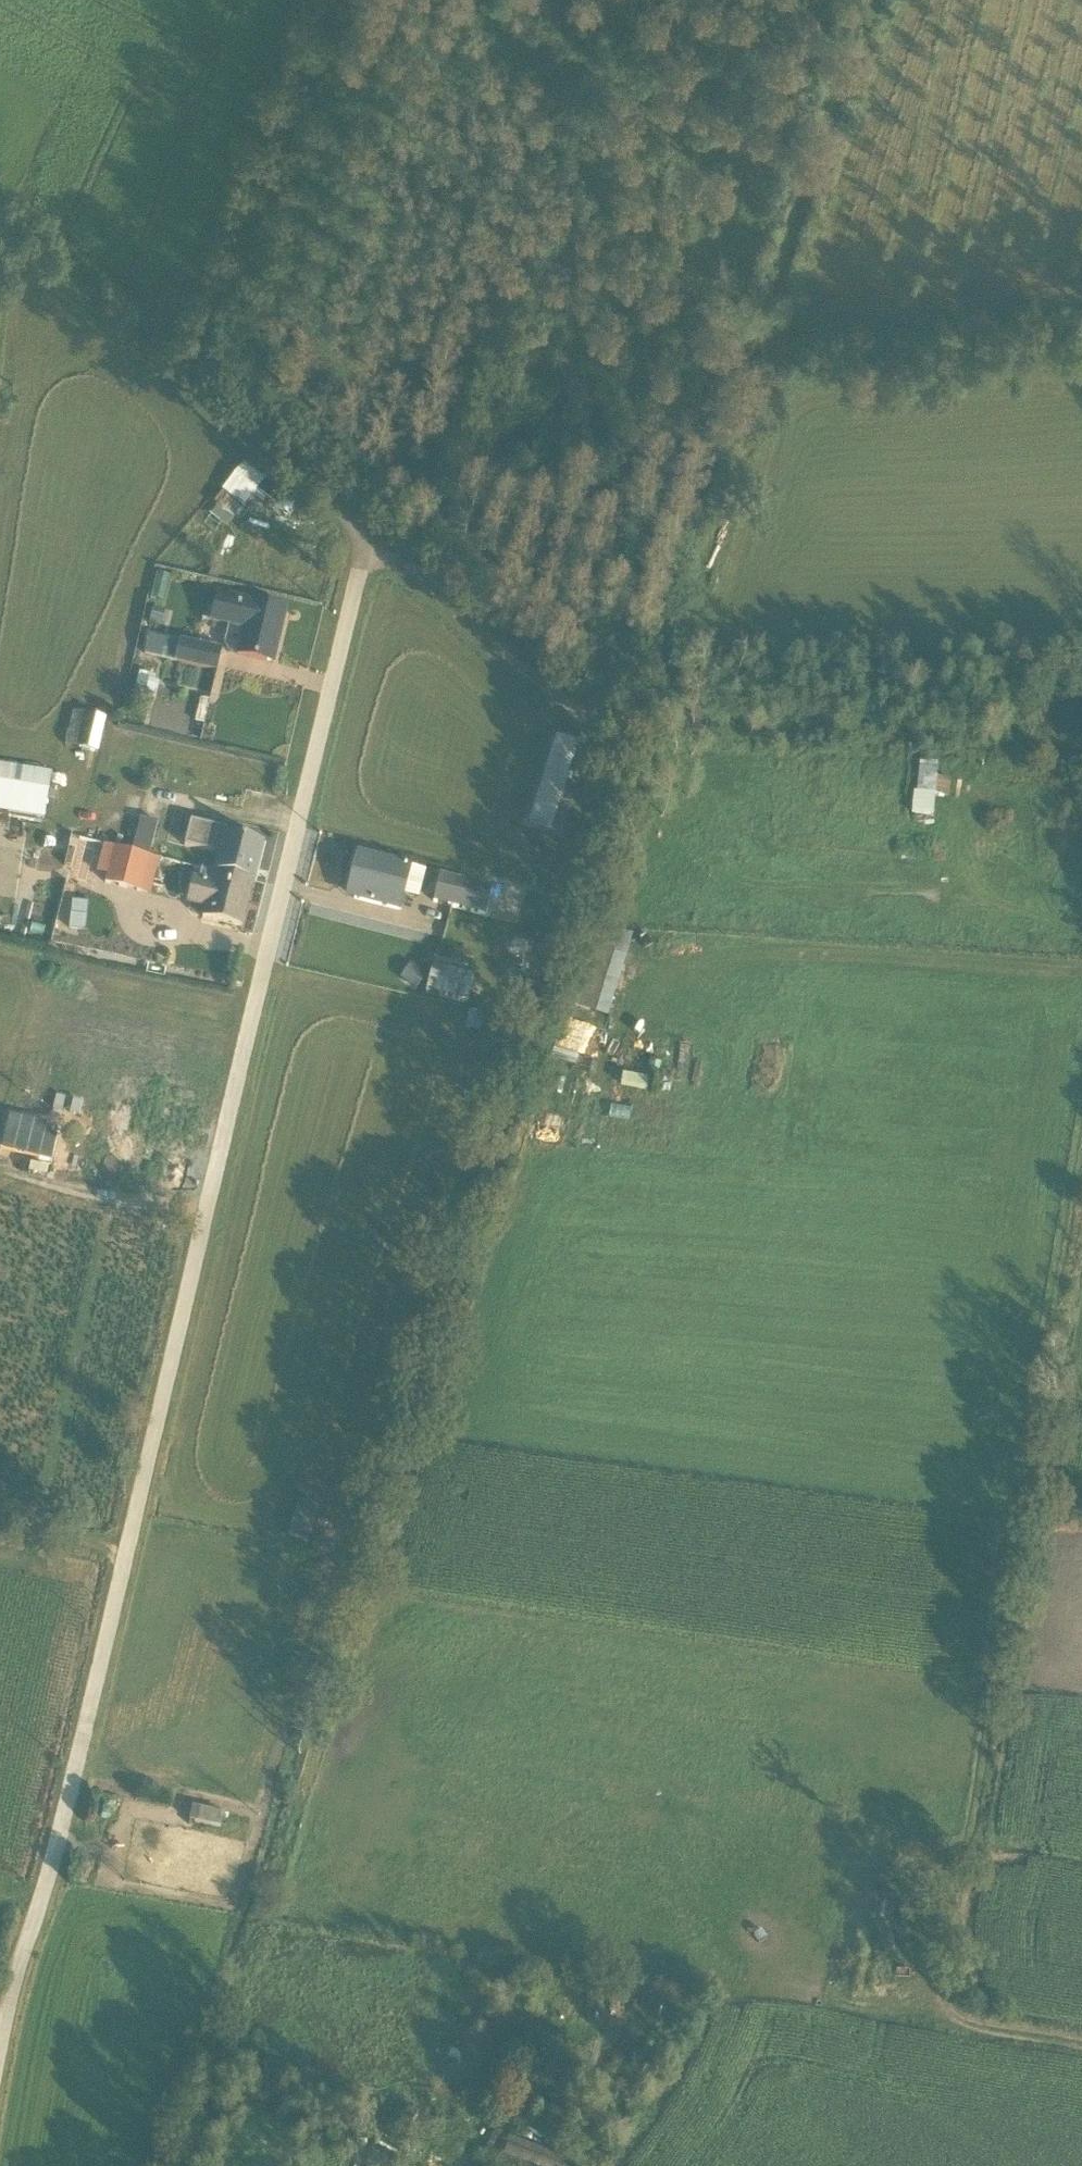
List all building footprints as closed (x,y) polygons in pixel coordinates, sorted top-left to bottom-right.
[(292,504),(245,466),(214,504),(234,520),(254,496),(281,517),(292,504)] [(272,666),(284,613),(214,597),(207,627),(226,632),(222,649),(227,656),(272,666)] [(217,677),(223,655),(178,642),(177,646),(147,638),(142,656),(217,677)] [(160,680),(137,674),(131,696),(154,703),(160,680)] [(199,704),(193,728),(202,731),(208,706),(199,704)] [(115,722),(72,713),(64,749),(107,759),(115,722)] [(578,748),(555,740),(528,827),(549,835),(578,748)] [(936,765),(915,764),(913,816),(934,817),(936,765)] [(45,820),(51,775),(0,768),(0,814),(45,820)] [(100,846),(113,849),(147,858),(156,827),(138,822),(132,846),(121,843),(126,825),(107,820),(100,846)] [(253,885),(262,847),(226,838),(227,834),(171,820),(165,844),(184,849),(181,861),(211,868),(209,874),(253,885)] [(69,844),(49,838),(40,868),(61,874),(69,844)] [(151,898),(160,862),(147,858),(113,849),(110,860),(100,858),(95,875),(105,878),(103,885),(151,898)] [(424,876),(356,856),(343,901),(398,916),(402,900),(416,904),(424,876)] [(485,920),(496,879),(461,870),(458,882),(438,877),(430,905),(485,920)] [(241,931),(253,885),(209,874),(200,872),(198,883),(192,881),(185,909),(201,913),(199,920),(241,931)] [(84,934),(87,906),(71,904),(68,933),(84,934)] [(605,1021),(630,940),(594,929),(569,1010),(605,1021)] [(539,949),(518,943),(501,1002),(468,992),(472,978),(433,967),(424,997),(517,1024),(539,949)] [(468,1011),(464,1029),(479,1033),(483,1015),(468,1011)] [(607,1034),(563,1020),(550,1060),(575,1068),(579,1055),(598,1061),(607,1034)] [(123,1167),(88,1158),(85,1171),(119,1180),(123,1167)] [(108,1181),(87,1176),(85,1185),(106,1191),(108,1181)] [(329,1513),(298,1503),(287,1538),(318,1548),(329,1513)] [(184,1798),(179,1821),(219,1830),(225,1807),(184,1798)] [(245,1811),(233,1808),(229,1829),(240,1831),(245,1811)] [(496,2133),(486,2156),(509,2165),(570,2165),(571,2164),(496,2133)]
